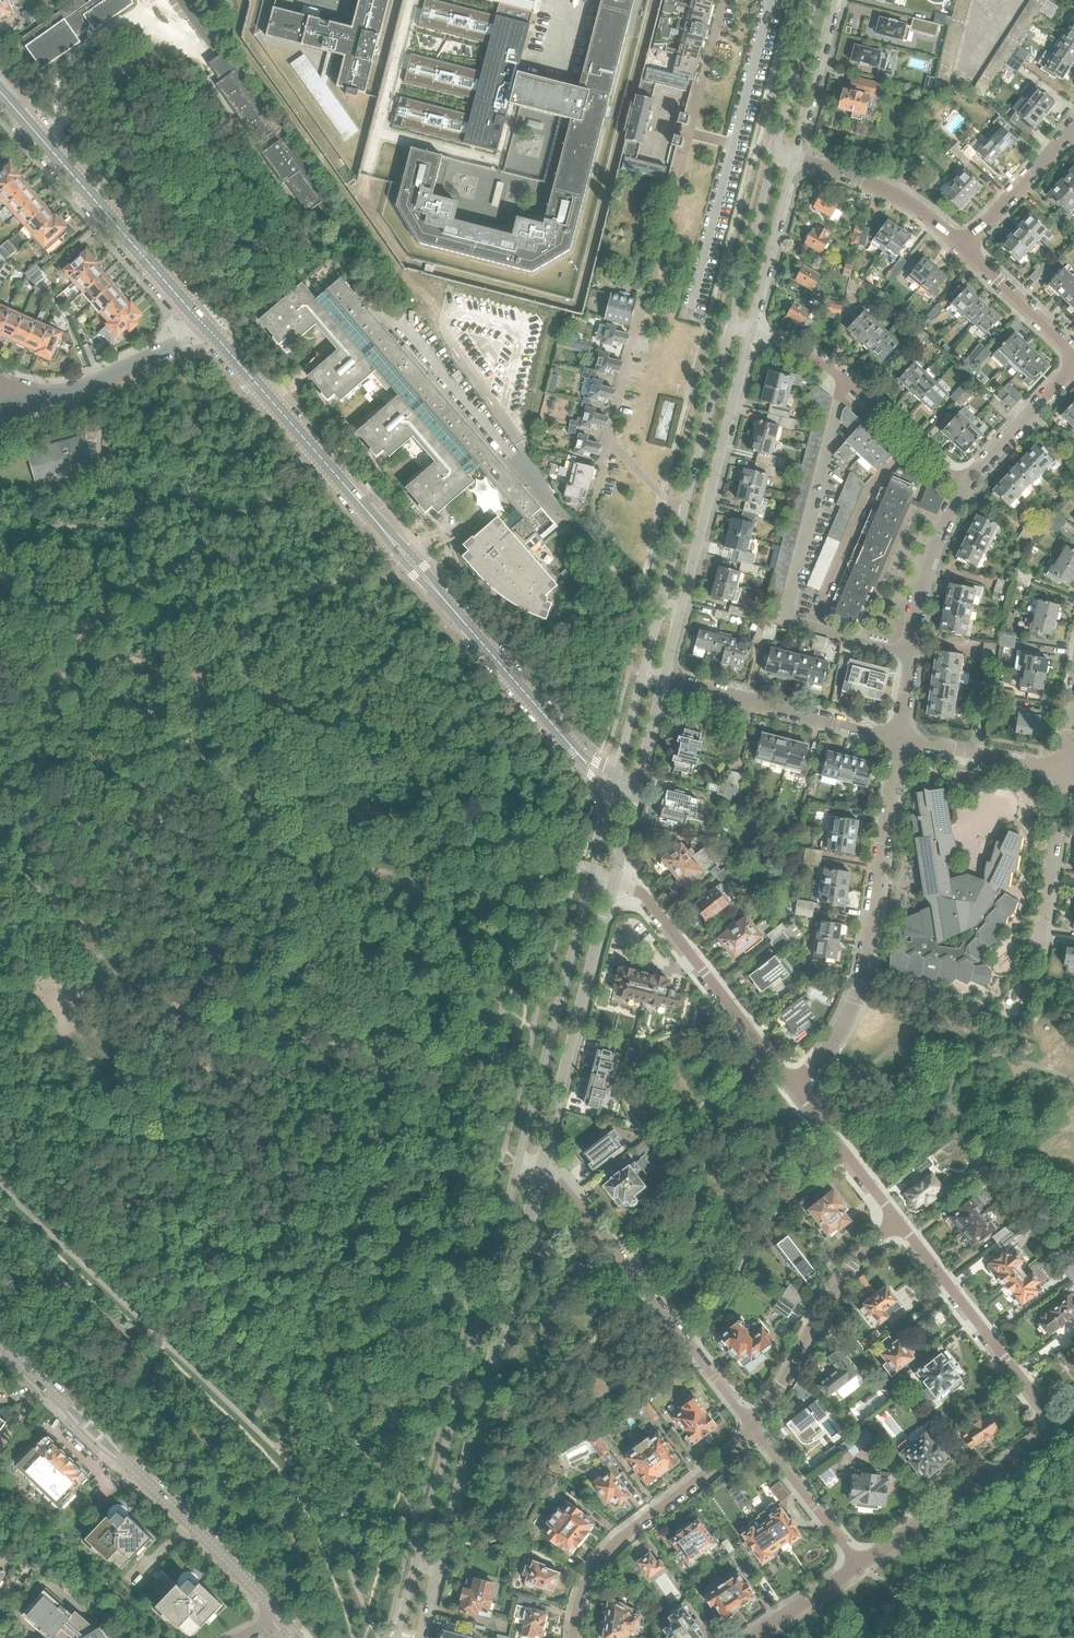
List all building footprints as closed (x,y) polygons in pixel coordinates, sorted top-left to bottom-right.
[(0,4),(0,22),(2,21),(2,19),(15,13),(12,6),(19,3),(18,0),(8,0),(0,4)] [(80,9),(74,1),(22,38),(28,46),(26,47),(42,70),(81,42),(77,36),(91,26),(95,31),(134,3),(131,0),(94,0),(80,9)] [(38,14),(44,11),(38,0),(34,0),(31,2),(34,7),(38,14)] [(273,8),(266,37),(328,53),(321,78),(304,54),(290,64),(344,140),(358,130),(326,85),(334,54),(344,57),(337,88),(347,90),(346,95),(358,98),(359,93),(366,95),(374,62),(372,62),(379,37),(381,38),(390,0),(359,0),(352,28),(273,8)] [(411,148),(401,187),(396,205),(419,244),(532,273),(570,250),(635,0),(601,0),(598,13),(581,78),(571,75),(569,86),(517,73),(509,104),(560,117),(558,127),(568,130),(545,219),(544,219),(543,224),(517,217),(512,234),(455,219),(459,203),(433,195),(443,156),(411,148)] [(664,4),(709,15),(712,4),(698,0),(690,0),(689,5),(678,3),(679,0),(665,0),(664,4)] [(1041,0),(1030,0),(1030,1),(1042,8),(1045,3),(1041,0)] [(1040,11),(1046,15),(1053,4),(1047,0),(1045,3),(1042,8),(1040,11)] [(1042,8),(1030,1),(1026,6),(1038,14),(1040,11),(1042,8)] [(968,12),(969,6),(955,3),(954,9),(968,12)] [(662,10),(662,12),(671,14),(672,13),(672,10),(676,11),(687,13),(685,21),(706,26),(709,15),(664,4),(662,10)] [(1053,4),(1046,15),(1052,19),(1059,8),(1053,4)] [(1035,20),(1038,14),(1026,6),(1022,12),(1035,20)] [(38,14),(34,7),(22,13),(25,20),(38,15),(38,14)] [(966,19),(968,12),(954,9),(952,15),(966,19)] [(1031,25),(1035,20),(1022,12),(1019,18),(1031,25)] [(939,24),(949,27),(951,22),(952,18),(936,14),(934,23),(939,24)] [(964,25),(966,19),(952,15),(952,18),(951,22),(964,25)] [(877,20),(874,31),(877,32),(876,34),(907,42),(910,31),(936,37),(939,24),(934,23),(913,18),(911,26),(897,23),(897,21),(894,20),(894,21),(889,20),(889,21),(880,19),(879,21),(877,20)] [(1031,25),(1019,18),(1016,23),(1028,30),(1031,25)] [(678,27),(676,31),(704,38),(706,26),(685,21),(679,20),(678,27)] [(963,31),(964,25),(951,22),(949,27),(949,28),(963,31)] [(1027,32),(1028,30),(1016,23),(1012,29),(1026,38),(1029,34),(1027,32)] [(657,30),(656,36),(669,39),(670,34),(681,36),(679,43),(701,49),(704,38),(676,31),(664,27),(658,26),(657,30)] [(961,38),(963,31),(949,28),(947,34),(961,38)] [(1026,38),(1012,29),(1008,34),(1023,43),(1026,38)] [(1068,29),(1064,36),(1062,35),(1058,41),(1073,51),(1073,33),(1068,29)] [(960,44),(961,38),(947,34),(947,37),(946,41),(960,44)] [(1020,47),(1023,43),(1008,34),(1005,39),(1017,47),(1018,46),(1020,47)] [(1014,53),(1014,51),(1017,47),(1005,39),(1001,45),(1014,53)] [(958,50),(960,44),(946,41),(944,47),(958,50)] [(1058,41),(1054,47),(1056,48),(1052,55),(1071,67),(1073,62),(1073,51),(1058,41)] [(653,44),(652,49),(657,50),(698,60),(701,49),(679,43),(677,51),(667,48),(667,47),(667,44),(653,44)] [(1010,58),(1011,58),(1014,53),(1001,45),(998,50),(1010,58)] [(851,61),(860,63),(859,65),(868,67),(868,65),(878,68),(876,78),(890,82),(893,72),(884,70),(888,55),(855,46),(855,48),(852,48),(849,58),(852,59),(851,61)] [(1017,47),(1014,51),(1026,59),(1030,53),(1020,47),(1018,46),(1017,47)] [(956,57),(958,50),(944,47),(943,53),(956,57)] [(695,72),(698,60),(657,50),(656,55),(664,57),(664,56),(675,59),(673,66),(666,64),(666,65),(695,72)] [(994,56),(1007,64),(1010,58),(998,50),(994,56)] [(335,205),(266,106),(266,105),(265,104),(264,104),(261,99),(261,98),(261,97),(260,97),(259,97),(255,92),(256,91),(256,90),(255,89),(254,89),(250,85),(251,84),(251,83),(250,82),(249,82),(245,77),(246,76),(245,75),(244,75),(227,51),(209,64),(221,81),(216,84),(258,144),(259,143),(265,151),(262,153),(283,184),(286,182),(307,213),(319,205),(324,212),(335,205)] [(1014,53),(1011,58),(1022,65),(1026,59),(1014,51),(1014,53)] [(955,63),(956,57),(943,53),(941,60),(955,63)] [(1062,80),(1071,67),(1052,55),(1048,62),(1045,61),(1040,69),(1049,75),(1049,76),(1054,79),(1055,78),(1055,79),(1056,76),(1062,80)] [(1006,65),(1007,64),(994,56),(991,61),(1003,69),(1006,65)] [(1007,64),(1006,65),(1018,72),(1022,65),(1011,58),(1010,58),(1007,64)] [(953,69),(955,63),(941,60),(939,66),(953,69)] [(1003,69),(991,61),(987,67),(999,75),(1003,69)] [(695,72),(666,65),(664,72),(644,67),(635,105),(631,104),(624,131),(628,132),(616,176),(621,177),(622,171),(638,175),(646,177),(663,181),(666,168),(637,161),(641,144),(642,144),(647,126),(648,127),(649,123),(650,119),(649,119),(653,102),(652,101),(657,84),(686,91),(689,79),(694,81),(696,72),(695,72)] [(951,77),(953,69),(939,66),(938,73),(951,77)] [(999,75),(987,67),(984,73),(996,80),(999,75)] [(950,84),(951,77),(938,73),(936,81),(950,84)] [(992,86),(996,80),(984,73),(980,78),(992,86)] [(864,115),(868,97),(867,97),(868,94),(874,96),(877,84),(853,78),(850,90),(851,90),(851,92),(844,91),(839,108),(853,112),(851,118),(861,121),(863,115),(864,115)] [(989,92),(992,86),(980,78),(976,84),(989,92)] [(989,92),(976,84),(971,93),(985,97),(985,98),(989,92)] [(1036,87),(1026,99),(1044,115),(1046,116),(1056,104),(1036,87)] [(1034,127),(1044,115),(1026,99),(1015,112),(1015,113),(1035,129),(1034,127)] [(687,126),(689,116),(685,115),(680,114),(677,123),(682,125),(687,126)] [(989,140),(1002,152),(1008,146),(1011,148),(1017,141),(1007,132),(1011,127),(999,116),(992,123),(999,129),(989,140)] [(681,148),(683,139),(683,138),(680,138),(679,137),(674,136),(672,146),(676,147),(681,148)] [(1002,152),(989,140),(984,136),(979,142),(982,145),(976,152),(990,165),(991,164),(995,168),(1000,162),(996,159),(1002,152)] [(954,145),(968,158),(970,155),(957,142),(954,145)] [(970,160),(968,158),(954,145),(949,151),(965,166),(970,160)] [(20,176),(16,171),(16,170),(14,167),(12,166),(11,165),(10,166),(7,162),(0,168),(0,171),(1,173),(0,174),(0,193),(20,176)] [(916,178),(922,172),(918,167),(912,174),(916,178)] [(954,182),(971,198),(982,187),(965,170),(963,172),(964,173),(960,177),(959,176),(954,182)] [(1064,185),(1073,195),(1073,174),(1071,171),(1068,175),(1067,174),(1060,182),(1061,182),(1064,185)] [(923,190),(932,180),(927,175),(918,185),(923,190)] [(30,186),(29,185),(28,184),(26,181),(24,180),(20,176),(0,193),(0,198),(7,206),(30,186)] [(643,189),(646,179),(637,177),(635,187),(643,189)] [(959,210),(971,198),(954,182),(950,178),(939,190),(943,193),(942,194),(959,210)] [(1064,185),(1061,182),(1057,186),(1057,185),(1047,195),(1055,202),(1054,203),(1059,207),(1067,213),(1068,212),(1073,206),(1073,195),(1064,185)] [(7,206),(16,216),(39,197),(37,196),(37,194),(35,191),(33,191),(30,186),(7,206)] [(836,208),(839,202),(822,193),(814,207),(816,208),(814,211),(820,214),(821,211),(831,217),(836,208)] [(16,216),(25,226),(47,207),(46,206),(46,204),(44,202),(42,201),(39,197),(16,216)] [(34,237),(56,217),(55,216),(55,214),(53,212),(51,211),(47,207),(25,226),(34,236),(34,237)] [(1051,215),(1064,227),(1069,221),(1056,209),(1051,215)] [(1020,224),(1038,241),(1042,245),(1050,237),(1045,233),(1048,230),(1030,214),(1029,214),(1030,215),(1027,218),(1025,217),(1020,223),(1021,224),(1020,224)] [(1059,233),(1064,227),(1051,215),(1046,221),(1059,233)] [(77,216),(73,220),(78,225),(82,221),(77,216)] [(56,217),(34,237),(34,236),(32,238),(36,242),(32,245),(34,248),(38,245),(42,249),(44,248),(47,252),(60,240),(59,239),(68,232),(65,228),(64,226),(64,225),(62,222),(60,221),(56,217)] [(885,245),(898,228),(895,225),(894,226),(893,225),(894,225),(888,221),(887,220),(874,237),(875,238),(876,236),(882,240),(881,242),(883,244),(885,245)] [(1038,241),(1020,224),(1017,228),(1016,227),(1010,233),(1011,234),(1011,235),(1028,252),(1033,246),(1035,248),(1037,246),(1035,244),(1038,241)] [(829,239),(830,239),(827,237),(830,232),(818,226),(815,230),(813,229),(812,232),(809,230),(805,238),(807,239),(804,244),(822,253),(824,254),(832,241),(829,239)] [(864,246),(869,228),(863,226),(858,244),(864,246)] [(898,228),(885,245),(883,249),(880,253),(885,257),(889,251),(897,257),(905,245),(907,247),(910,242),(909,240),(911,238),(910,237),(910,236),(898,228)] [(1028,252),(1011,235),(1007,238),(1006,237),(1000,243),(1001,244),(1000,246),(1011,256),(1010,257),(1015,261),(1016,260),(1018,262),(1023,257),(1025,258),(1027,256),(1025,254),(1028,252)] [(4,247),(0,250),(0,254),(6,260),(12,255),(4,247)] [(74,283),(96,263),(92,259),(92,257),(90,254),(88,254),(87,252),(86,253),(83,249),(74,256),(78,260),(65,272),(74,283)] [(351,258),(345,251),(338,257),(344,264),(351,258)] [(891,282),(906,262),(901,257),(885,278),(891,282)] [(919,286),(935,268),(923,258),(908,276),(906,279),(912,283),(913,281),(919,286)] [(0,269),(0,275),(6,279),(12,271),(14,267),(15,267),(8,263),(6,261),(0,269)] [(25,273),(30,280),(42,270),(36,263),(25,273)] [(74,283),(83,293),(105,274),(104,273),(104,271),(102,268),(100,268),(96,263),(74,283)] [(1039,267),(1044,272),(1048,268),(1043,263),(1039,267)] [(812,290),(821,275),(803,266),(795,281),(812,290)] [(1035,282),(1044,272),(1039,267),(1030,277),(1035,282)] [(850,277),(850,276),(852,270),(844,268),(842,275),(850,277)] [(935,268),(919,286),(926,292),(924,294),(929,298),(931,297),(932,297),(947,278),(935,268)] [(1073,285),(1073,271),(1071,268),(1067,272),(1064,269),(1044,290),(1051,296),(1055,291),(1062,298),(1073,285)] [(30,280),(36,287),(44,280),(48,276),(42,270),(30,280)] [(83,293),(92,303),(114,284),(113,283),(113,281),(111,279),(109,278),(105,274),(83,293)] [(855,293),(859,278),(850,276),(850,277),(846,290),(855,293)] [(390,458),(413,437),(435,462),(406,488),(420,505),(419,506),(425,513),(432,507),(438,513),(470,485),(472,487),(476,483),(465,470),(474,462),(516,510),(506,518),(501,512),(497,515),(498,517),(474,538),(473,537),(463,545),(468,551),(462,557),(469,564),(482,579),(491,588),(500,595),(510,602),(520,608),(531,614),(542,619),(547,620),(552,603),(547,601),(548,598),(546,596),(558,586),(529,552),(557,527),(424,374),(428,371),(405,345),(402,348),(341,278),(316,300),(302,283),(260,320),(274,337),(273,338),(279,345),(286,339),(292,345),(316,325),(338,350),(308,376),(323,393),(322,394),(328,401),(335,395),(341,401),(347,396),(373,374),(395,399),(357,432),(372,449),(370,450),(377,457),(384,451),(390,458)] [(859,278),(855,293),(860,295),(869,285),(861,279),(859,278)] [(37,287),(40,291),(46,297),(53,291),(44,280),(36,287),(37,287)] [(92,303),(101,314),(123,294),(122,293),(122,291),(120,289),(118,288),(114,284),(92,303)] [(1073,313),(1073,285),(1062,298),(1069,305),(1065,310),(1072,316),(1073,313)] [(959,315),(960,316),(977,298),(974,295),(974,294),(970,290),(969,290),(966,288),(951,303),(961,313),(959,315)] [(630,326),(637,300),(632,299),(627,298),(628,295),(620,293),(619,296),(611,294),(604,319),(630,326)] [(101,314),(110,324),(132,305),(131,304),(131,302),(129,299),(127,299),(123,294),(101,314)] [(971,327),(989,309),(986,306),(987,306),(982,302),(977,298),(960,316),(961,317),(963,315),(972,323),(970,325),(971,327)] [(803,327),(811,312),(794,302),(786,317),(803,327)] [(840,314),(842,307),(827,303),(825,310),(840,314)] [(932,320),(943,308),(938,303),(927,315),(932,320)] [(12,309),(0,304),(0,336),(12,309)] [(25,348),(38,320),(37,320),(29,317),(34,307),(29,305),(25,314),(12,342),(18,345),(19,346),(22,348),(24,347),(25,348)] [(132,305),(110,324),(106,328),(106,327),(96,335),(98,338),(103,333),(102,332),(107,328),(109,331),(105,335),(111,342),(128,327),(131,330),(138,324),(135,321),(141,315),(140,314),(140,312),(138,310),(136,309),(132,305)] [(25,314),(12,309),(0,336),(0,337),(5,339),(6,341),(9,342),(11,342),(12,342),(25,314)] [(993,312),(989,309),(971,327),(969,329),(973,334),(978,329),(985,335),(1000,319),(997,317),(998,316),(993,312)] [(36,353),(38,354),(41,347),(50,326),(50,325),(42,322),(46,312),(41,310),(37,320),(38,320),(25,348),(30,350),(31,352),(34,353),(36,353)] [(857,341),(875,322),(863,311),(861,313),(859,311),(852,318),(855,321),(848,329),(852,333),(851,335),(857,341)] [(85,328),(79,315),(79,314),(70,318),(76,331),(85,328)] [(51,322),(50,325),(50,326),(41,347),(38,354),(43,356),(44,357),(47,359),(49,359),(50,359),(50,358),(55,360),(59,350),(55,348),(62,331),(57,329),(58,325),(51,322)] [(883,338),(888,333),(883,329),(875,322),(857,341),(858,341),(859,340),(864,344),(863,346),(870,353),(883,338)] [(625,345),(628,334),(614,331),(615,328),(608,326),(603,345),(610,346),(611,344),(619,347),(620,344),(625,345)] [(247,328),(240,334),(246,341),(254,335),(247,328)] [(908,342),(914,348),(927,334),(921,329),(908,342)] [(883,338),(870,353),(876,359),(878,357),(882,361),(890,353),(892,355),(899,349),(897,347),(896,346),(899,344),(888,333),(883,338)] [(1020,347),(1025,343),(1023,341),(1024,340),(1019,336),(1019,337),(1014,333),(1001,347),(998,350),(1003,354),(1004,353),(1010,359),(1020,347)] [(927,334),(914,348),(919,352),(932,339),(927,334)] [(951,348),(945,343),(941,347),(946,353),(951,348)] [(966,359),(972,364),(986,348),(986,347),(981,343),(977,347),(970,355),(966,359)] [(1022,369),(1036,353),(1025,343),(1020,347),(1010,359),(1009,360),(1014,364),(1015,363),(1022,369)] [(986,348),(972,364),(977,369),(992,353),(986,348)] [(618,373),(621,362),(607,358),(608,355),(601,353),(596,372),(603,374),(604,371),(612,373),(613,371),(618,373)] [(1036,353),(1022,369),(1028,376),(1028,377),(1032,381),(1035,377),(1036,378),(1038,375),(1048,364),(1043,360),(1044,359),(1040,355),(1039,356),(1036,353)] [(910,390),(929,370),(928,369),(925,373),(914,362),(898,379),(903,384),(902,385),(909,391),(910,390)] [(921,401),(940,380),(939,379),(936,383),(927,374),(930,370),(929,370),(910,390),(914,394),(914,395),(920,401),(921,401)] [(766,387),(786,392),(789,384),(800,387),(803,377),(781,371),(780,375),(770,372),(766,387)] [(590,375),(583,373),(582,377),(585,378),(581,393),(590,396),(589,399),(596,401),(597,399),(605,401),(606,399),(611,400),(614,389),(600,386),(601,382),(594,381),(589,379),(590,375)] [(940,380),(921,401),(925,404),(924,405),(931,412),(932,411),(948,395),(938,385),(941,381),(940,380)] [(955,402),(969,387),(971,384),(966,380),(950,397),(955,402)] [(1008,394),(1018,403),(1023,397),(1009,384),(1008,383),(1003,389),(1008,394)] [(817,405),(818,402),(820,395),(823,391),(815,385),(807,398),(817,405)] [(770,404),(768,414),(788,419),(791,409),(784,407),(786,401),(784,401),(786,392),(766,387),(762,402),(770,404)] [(969,387),(955,402),(961,407),(974,393),(969,387)] [(996,396),(1001,401),(1008,394),(1003,389),(996,396)] [(833,398),(823,391),(820,395),(818,402),(831,405),(833,398)] [(1011,410),(1018,403),(1008,394),(1001,401),(1011,410)] [(1009,412),(995,398),(990,403),(1004,417),(1009,412)] [(829,411),(831,405),(818,402),(817,405),(816,408),(829,411)] [(1063,413),(1068,418),(1066,420),(1073,427),(1073,402),(1063,413)] [(604,428),(607,417),(593,413),(594,410),(587,408),(582,427),(589,429),(590,426),(598,429),(599,426),(604,428)] [(828,417),(829,411),(816,408),(815,414),(828,417)] [(959,412),(941,432),(953,443),(971,423),(975,418),(964,408),(959,412)] [(757,421),(753,435),(774,441),(778,427),(786,428),(788,419),(768,414),(766,423),(757,421)] [(826,424),(828,417),(815,414),(813,420),(826,424)] [(569,427),(576,429),(578,424),(570,423),(571,422),(554,417),(553,422),(569,427)] [(825,430),(826,424),(813,420),(812,427),(825,430)] [(971,423),(953,443),(964,453),(975,442),(976,442),(978,440),(977,439),(982,434),(971,423)] [(840,506),(853,512),(865,485),(892,456),(865,431),(860,426),(853,433),(853,434),(833,455),(851,472),(850,473),(836,505),(840,506)] [(823,436),(825,430),(812,427),(810,433),(823,436)] [(1059,443),(1064,437),(1054,428),(1049,434),(1059,443)] [(821,443),(823,436),(810,433),(808,439),(821,443)] [(92,457),(93,459),(89,445),(90,445),(90,443),(89,444),(86,434),(86,435),(28,452),(27,450),(36,485),(37,485),(87,471),(84,460),(92,457)] [(771,455),(774,441),(753,435),(750,450),(758,452),(756,462),(776,467),(779,457),(771,455)] [(597,455),(600,444),(586,441),(587,438),(580,436),(575,455),(582,457),(583,454),(591,456),(592,454),(597,455)] [(820,449),(821,443),(808,439),(807,446),(820,449)] [(1024,457),(1042,474),(1049,467),(1054,472),(1061,465),(1055,460),(1053,462),(1046,455),(1047,453),(1038,442),(1035,445),(1024,457)] [(818,455),(820,449),(807,446),(805,452),(818,455)] [(816,461),(818,455),(805,452),(804,458),(816,461)] [(1042,474),(1024,457),(1014,468),(1032,485),(1042,474)] [(815,468),(816,461),(804,458),(802,464),(815,468)] [(552,469),(591,479),(594,468),(572,462),(570,470),(553,465),(552,469)] [(741,484),(762,489),(764,481),(765,481),(767,475),(774,477),(776,467),(756,462),(753,471),(745,469),(741,484)] [(813,474),(815,468),(802,464),(801,471),(813,474)] [(879,494),(906,506),(919,476),(898,467),(894,475),(888,491),(882,488),(879,494)] [(1032,485),(1014,468),(1003,479),(1021,496),(1032,485)] [(568,478),(566,485),(588,491),(591,479),(552,469),(551,474),(558,476),(558,475),(568,478)] [(812,480),(813,474),(801,471),(799,477),(812,480)] [(810,487),(812,480),(799,477),(797,483),(810,487)] [(1011,508),(1021,496),(1003,479),(993,491),(994,492),(992,494),(998,499),(999,497),(1011,508)] [(585,502),(588,491),(566,485),(559,483),(558,486),(565,488),(564,497),(567,497),(565,503),(575,505),(576,500),(585,502)] [(808,493),(810,487),(797,483),(796,490),(808,493)] [(746,501),(743,511),(756,514),(764,516),(766,506),(760,504),(761,498),(759,497),(762,489),(741,484),(737,499),(746,501)] [(807,499),(808,493),(796,490),(794,496),(807,499)] [(898,522),(906,506),(879,494),(872,510),(883,516),(898,522)] [(805,505),(807,499),(794,496),(793,502),(805,505)] [(934,509),(938,499),(929,496),(925,506),(934,509)] [(804,512),(805,505),(793,502),(791,509),(804,512)] [(851,518),(853,512),(840,506),(838,512),(851,518)] [(802,518),(804,512),(791,509),(789,515),(802,518)] [(891,539),(898,522),(883,516),(872,510),(864,527),(883,535),(891,539)] [(750,538),(756,514),(743,511),(741,520),(732,518),(728,533),(750,538)] [(1049,518),(1061,527),(1062,528),(1067,521),(1054,511),(1049,518)] [(851,518),(838,512),(835,518),(848,524),(851,518)] [(970,529),(992,540),(999,526),(990,522),(991,520),(985,516),(979,512),(977,515),(970,529)] [(800,524),(802,518),(789,515),(788,521),(800,524)] [(846,530),(848,524),(835,518),(833,524),(846,530)] [(1027,524),(1039,531),(1043,525),(1031,518),(1027,524)] [(1057,533),(1061,527),(1049,518),(1044,524),(1057,533)] [(799,531),(800,524),(788,521),(786,527),(799,531)] [(846,530),(833,524),(830,530),(843,536),(846,530)] [(1039,531),(1027,524),(1023,529),(1035,537),(1039,531)] [(797,537),(799,531),(786,527),(785,534),(797,537)] [(884,555),(891,539),(883,535),(864,527),(857,543),(884,555)] [(986,554),(992,540),(970,529),(963,543),(986,554)] [(1035,537),(1023,529),(1020,535),(1031,543),(1035,537)] [(843,536),(830,530),(827,536),(841,542),(843,536)] [(746,552),(750,538),(728,533),(724,548),(733,550),(731,559),(742,562),(753,565),(756,554),(746,552)] [(796,543),(797,537),(785,534),(783,540),(796,543)] [(1027,549),(1031,543),(1020,535),(1016,541),(1027,549)] [(838,548),(841,542),(827,536),(825,543),(838,548)] [(794,549),(796,543),(783,540),(781,546),(794,549)] [(835,554),(838,548),(825,543),(822,549),(835,554)] [(876,572),(884,555),(857,543),(849,560),(876,572)] [(979,568),(986,554),(963,543),(956,557),(958,557),(957,560),(963,563),(964,560),(979,568)] [(1073,569),(1073,549),(1073,548),(1072,549),(1065,545),(1061,551),(1063,552),(1059,559),(1073,569)] [(792,556),(794,549),(781,546),(780,553),(792,556)] [(833,560),(835,554),(822,549),(820,555),(833,560)] [(791,562),(792,556),(780,553),(778,559),(791,562)] [(830,567),(833,560),(820,555),(817,561),(830,567)] [(789,568),(791,562),(778,559),(777,565),(789,568)] [(1059,559),(1054,567),(1052,566),(1047,575),(1059,583),(1061,580),(1061,579),(1069,584),(1072,578),(1073,579),(1073,577),(1073,569),(1059,559)] [(861,606),(876,572),(849,560),(834,594),(861,606)] [(830,567),(817,561),(814,567),(827,573),(830,567)] [(742,562),(740,569),(757,573),(759,567),(753,565),(742,562)] [(787,575),(789,568),(777,565),(775,571),(787,575)] [(716,580),(733,585),(735,577),(738,578),(739,572),(720,567),(716,580)] [(827,573),(814,567),(812,573),(825,579),(827,573)] [(1016,576),(1030,582),(1033,574),(1019,568),(1016,576)] [(786,581),(787,575),(775,571),(773,578),(786,581)] [(822,585),(825,579),(812,573),(809,579),(822,585)] [(1028,587),(1030,582),(1016,576),(1014,581),(1028,587)] [(784,587),(786,581),(773,578),(772,584),(784,587)] [(822,585),(809,579),(806,586),(820,591),(822,585)] [(996,586),(1010,590),(1013,583),(998,579),(996,586)] [(733,585),(716,580),(712,596),(723,599),(729,600),(731,591),(734,592),(736,585),(733,585)] [(946,599),(972,604),(974,596),(981,598),(983,588),(974,585),(973,588),(950,583),(948,589),(947,589),(945,597),(947,597),(946,599)] [(783,593),(784,587),(772,584),(770,590),(783,593)] [(1008,597),(1010,590),(996,586),(994,592),(1008,597)] [(781,600),(783,593),(770,590),(769,597),(781,600)] [(1007,603),(1008,597),(994,592),(991,599),(1007,603)] [(854,623),(861,606),(834,594),(832,600),(839,603),(834,614),(854,623)] [(779,606),(781,600),(769,597),(767,603),(779,606)] [(943,612),(943,614),(969,619),(971,611),(972,612),(973,609),(971,608),(972,604),(946,599),(945,604),(944,604),(942,612),(943,612)] [(1035,615),(1055,621),(1056,619),(1057,619),(1059,613),(1058,612),(1059,606),(1051,603),(1052,602),(1046,601),(1046,602),(1037,600),(1035,607),(1037,607),(1035,615)] [(778,612),(779,606),(767,603),(765,609),(778,612)] [(729,613),(731,613),(746,617),(748,610),(731,606),(729,613)] [(776,619),(778,612),(765,609),(764,616),(776,619)] [(729,621),(731,613),(729,613),(716,610),(715,617),(729,621)] [(969,619),(943,614),(942,620),(941,619),(939,627),(940,628),(940,630),(955,633),(954,635),(962,636),(962,635),(970,637),(973,621),(969,620),(969,619)] [(1055,621),(1035,615),(1033,624),(1031,623),(1029,630),(1038,632),(1038,633),(1043,635),(1043,634),(1052,635),(1053,629),(1054,629),(1056,622),(1055,622),(1055,621)] [(775,625),(776,619),(764,616),(762,621),(766,623),(775,625)] [(756,635),(762,637),(766,623),(762,621),(760,621),(756,635)] [(766,623),(762,637),(773,640),(776,628),(777,626),(775,625),(766,623)] [(715,651),(719,636),(718,636),(699,630),(695,646),(697,646),(697,648),(705,650),(705,648),(715,651)] [(1000,639),(1015,642),(1016,634),(1002,631),(1000,639)] [(721,663),(732,666),(738,641),(731,640),(731,636),(719,633),(718,636),(719,636),(715,651),(724,653),(721,663)] [(812,649),(818,651),(822,637),(815,635),(812,649)] [(822,637),(818,651),(825,653),(829,639),(822,637)] [(738,641),(732,666),(743,669),(746,659),(748,659),(753,641),(747,639),(746,644),(738,641)] [(1014,648),(1015,642),(1000,639),(1000,644),(999,646),(1014,648)] [(999,651),(999,646),(1000,644),(985,641),(984,648),(999,651)] [(778,678),(785,652),(784,651),(783,653),(776,652),(777,649),(771,648),(769,654),(767,653),(767,654),(764,663),(766,664),(765,671),(770,673),(769,675),(778,678)] [(997,657),(999,651),(984,648),(983,655),(997,657)] [(1024,671),(1046,675),(1046,673),(1047,673),(1048,666),(1047,666),(1048,660),(1039,658),(1040,653),(1017,650),(1014,670),(1024,671)] [(934,668),(960,672),(962,655),(936,651),(934,668)] [(793,679),(798,655),(793,654),(792,656),(785,654),(785,652),(778,678),(786,680),(787,677),(793,679)] [(793,679),(807,682),(812,661),(804,659),(805,657),(798,655),(793,679)] [(996,664),(997,657),(983,655),(981,662),(996,664)] [(812,661),(807,682),(823,686),(824,681),(826,682),(827,676),(825,675),(828,663),(812,659),(812,661)] [(855,695),(863,662),(853,660),(850,659),(849,662),(848,661),(846,666),(848,666),(842,691),(855,695)] [(863,662),(855,695),(882,701),(890,669),(883,668),(863,662)] [(957,687),(960,672),(934,668),(931,683),(957,687)] [(1046,675),(1024,671),(1022,680),(1021,680),(1020,686),(1019,692),(1036,694),(1037,689),(1043,690),(1044,683),(1045,683),(1046,676),(1045,676),(1046,675)] [(955,702),(957,687),(931,683),(929,698),(955,702)] [(991,695),(991,696),(1014,699),(1015,691),(992,688),(992,692),(991,695)] [(991,696),(990,703),(1011,707),(1010,714),(1020,715),(1019,719),(1018,719),(1018,720),(1019,720),(1017,730),(1016,730),(1016,732),(1021,733),(1021,734),(1023,734),(1023,733),(1043,736),(1044,725),(1045,725),(1046,717),(1042,717),(1043,710),(1016,706),(1017,699),(1014,699),(991,696)] [(952,718),(955,702),(929,698),(927,714),(952,718)] [(977,705),(975,717),(981,719),(984,703),(977,702),(977,705)] [(984,703),(981,719),(988,720),(991,704),(984,703)] [(679,749),(697,753),(698,749),(700,750),(703,742),(700,741),(702,733),(700,732),(701,729),(699,728),(701,722),(687,719),(683,735),(682,734),(682,737),(679,736),(677,742),(680,743),(679,749)] [(771,762),(778,737),(762,733),(756,758),(771,762)] [(785,766),(792,741),(787,740),(787,737),(779,735),(779,738),(778,737),(771,762),(785,766)] [(792,741),(785,766),(785,769),(794,771),(794,768),(801,770),(799,775),(806,777),(810,761),(804,759),(807,745),(792,741)] [(697,753),(679,749),(677,756),(674,755),(672,761),(675,762),(675,764),(675,765),(674,770),(681,772),(680,776),(690,778),(694,766),(696,767),(698,758),(695,758),(697,753)] [(838,779),(843,755),(828,751),(822,775),(838,779)] [(838,779),(853,783),(859,759),(843,755),(838,779)] [(859,759),(853,783),(868,787),(874,763),(859,759)] [(730,771),(727,784),(734,786),(737,773),(730,771)] [(734,786),(740,788),(743,774),(737,773),(734,786)] [(706,788),(718,792),(719,785),(708,782),(706,788)] [(724,795),(727,784),(720,782),(719,785),(718,792),(717,794),(724,795)] [(661,803),(696,812),(698,806),(697,806),(699,799),(688,797),(688,796),(683,794),(684,793),(682,790),(679,789),(675,790),(674,792),(667,790),(665,799),(663,798),(661,803)] [(911,937),(911,941),(908,942),(904,946),(890,953),(890,967),(891,968),(901,973),(905,970),(919,976),(923,972),(934,978),(938,974),(951,980),(955,977),(966,982),(971,979),(976,977),(978,970),(968,961),(971,956),(979,961),(984,957),(987,947),(989,946),(994,942),(997,931),(999,932),(1003,928),(1007,916),(1008,917),(1017,901),(1005,893),(999,899),(995,896),(997,894),(995,894),(999,887),(1002,889),(1007,888),(1010,872),(1015,871),(1021,837),(1019,836),(1011,833),(1009,832),(1008,832),(1005,838),(1004,840),(1003,842),(997,841),(994,851),(997,854),(993,863),(987,862),(985,869),(988,873),(984,881),(973,877),(967,875),(964,876),(949,879),(945,855),(948,855),(947,852),(954,850),(953,846),(951,835),(951,832),(944,789),(928,791),(924,790),(924,792),(917,793),(918,800),(914,802),(911,821),(913,821),(918,857),(919,860),(919,863),(921,874),(921,875),(923,887),(923,888),(924,895),(924,896),(934,897),(935,905),(921,910),(921,912),(903,919),(905,936),(911,937)] [(706,814),(696,812),(661,803),(660,808),(662,809),(660,818),(667,819),(667,822),(670,824),(673,825),(676,824),(676,821),(685,824),(687,818),(702,821),(702,820),(704,821),(706,814)] [(833,813),(834,806),(821,804),(820,811),(833,813)] [(828,832),(856,837),(858,821),(832,817),(832,824),(829,823),(828,832)] [(789,832),(780,818),(776,820),(785,834),(789,832)] [(593,843),(598,823),(588,820),(585,833),(586,834),(584,840),(593,843)] [(853,853),(856,837),(828,832),(826,841),(822,841),(821,848),(835,850),(835,853),(843,854),(843,852),(853,853)] [(669,867),(673,872),(713,841),(692,836),(691,844),(692,844),(691,848),(688,845),(684,844),(682,845),(681,844),(680,845),(677,845),(675,846),(674,849),(669,853),(666,853),(664,855),(664,858),(662,859),(663,860),(662,861),(662,864),(664,867),(667,868),(669,867)] [(713,841),(673,872),(677,878),(676,879),(676,882),(678,886),(681,886),(683,885),(686,889),(700,878),(700,877),(704,874),(702,872),(708,868),(709,869),(716,863),(710,856),(711,854),(708,850),(716,845),(713,841)] [(563,844),(561,854),(570,856),(573,847),(563,844)] [(805,856),(821,858),(823,850),(806,848),(805,856)] [(820,865),(821,858),(805,856),(804,862),(820,865)] [(899,861),(897,876),(904,877),(906,862),(899,861)] [(714,875),(721,870),(719,866),(711,872),(714,875)] [(820,884),(848,888),(850,873),(842,871),(842,867),(835,866),(834,870),(825,869),(824,875),(821,875),(820,884)] [(721,882),(731,874),(726,867),(715,875),(721,882)] [(706,921),(734,899),(720,881),(698,899),(699,901),(694,905),(706,921)] [(845,905),(848,888),(820,884),(818,893),(821,894),(820,901),(836,904),(845,905)] [(797,908),(813,910),(814,902),(798,899),(797,908)] [(769,915),(762,906),(757,909),(764,919),(769,915)] [(812,916),(813,910),(797,908),(796,914),(812,916)] [(725,934),(720,939),(727,948),(753,928),(745,918),(739,923),(737,920),(736,918),(739,915),(736,911),(729,917),(734,922),(723,931),(725,934)] [(817,937),(839,940),(840,935),(843,935),(845,925),(841,924),(819,921),(818,928),(817,937)] [(768,935),(772,940),(783,931),(787,929),(782,923),(768,935)] [(787,929),(783,931),(792,942),(793,943),(803,935),(794,923),(787,929)] [(753,928),(727,948),(734,957),(740,952),(742,956),(762,940),(760,937),(753,928)] [(792,942),(783,931),(772,940),(769,942),(778,953),(792,942)] [(835,963),(839,940),(817,937),(816,941),(814,941),(813,946),(815,946),(814,955),(826,957),(825,962),(835,963)] [(1073,948),(1066,947),(1064,965),(1073,966),(1073,947),(1073,948)] [(789,975),(774,956),(749,976),(762,992),(779,978),(781,981),(789,975)] [(616,983),(614,990),(617,991),(617,992),(618,995),(620,998),(623,999),(627,998),(629,995),(629,994),(633,996),(633,999),(642,1002),(644,999),(647,987),(648,987),(650,980),(647,979),(648,975),(648,973),(642,972),(641,974),(640,974),(636,972),(635,972),(635,969),(624,966),(623,969),(619,968),(616,983)] [(647,987),(644,999),(649,1000),(649,1003),(651,1006),(655,1007),(658,1006),(660,1003),(669,1005),(678,1007),(681,996),(681,995),(680,995),(675,994),(676,991),(668,989),(669,987),(669,986),(670,982),(670,981),(666,980),(667,978),(655,975),(654,977),(653,977),(649,976),(648,975),(647,979),(650,980),(648,987),(647,987)] [(819,1020),(801,997),(779,1015),(796,1037),(819,1020)] [(634,1056),(638,1050),(629,1048),(627,1054),(634,1056)] [(591,1077),(607,1081),(614,1054),(598,1050),(591,1077)] [(601,1107),(607,1081),(591,1077),(585,1103),(601,1107)] [(604,1122),(606,1115),(599,1113),(597,1120),(604,1122)] [(615,1159),(630,1147),(627,1144),(623,1147),(619,1141),(617,1139),(621,1136),(615,1129),(607,1136),(608,1137),(587,1153),(593,1161),(589,1164),(594,1170),(613,1156),(615,1159)] [(651,1149),(644,1141),(634,1149),(640,1157),(651,1149)] [(612,1179),(604,1186),(613,1198),(613,1199),(619,1206),(628,1207),(631,1205),(632,1205),(634,1205),(636,1204),(637,1203),(637,1201),(638,1200),(635,1196),(644,1188),(645,1185),(636,1174),(641,1170),(639,1168),(640,1167),(646,1175),(654,1169),(646,1159),(648,1157),(646,1154),(640,1158),(641,1159),(637,1162),(638,1163),(636,1164),(635,1163),(634,1164),(632,1162),(629,1164),(630,1166),(621,1172),(620,1171),(611,1178),(612,1179)] [(931,1173),(927,1169),(932,1165),(928,1159),(916,1168),(920,1174),(921,1173),(922,1174),(925,1178),(905,1193),(911,1200),(910,1202),(913,1206),(915,1206),(916,1207),(916,1206),(923,1201),(926,1204),(936,1197),(933,1194),(942,1187),(931,1173)] [(984,1161),(971,1170),(977,1178),(989,1169),(984,1161)] [(978,1194),(989,1185),(988,1184),(990,1183),(987,1178),(974,1188),(978,1194)] [(850,1221),(843,1212),(842,1211),(846,1208),(845,1207),(845,1206),(833,1191),(832,1192),(829,1188),(821,1194),(825,1198),(809,1210),(828,1234),(827,1235),(830,1238),(835,1235),(834,1233),(850,1221)] [(957,1212),(950,1217),(962,1231),(985,1214),(984,1213),(979,1206),(983,1203),(976,1194),(966,1203),(965,1202),(955,1209),(957,1212)] [(985,1214),(962,1231),(972,1245),(979,1240),(980,1242),(990,1234),(990,1233),(996,1228),(985,1214)] [(992,1237),(996,1243),(1011,1232),(1006,1226),(1004,1228),(1004,1227),(992,1237)] [(1011,1232),(996,1243),(1001,1249),(1014,1240),(1013,1239),(1019,1235),(1014,1229),(1011,1232)] [(788,1236),(777,1244),(800,1273),(805,1281),(816,1272),(788,1236)] [(1004,1285),(1022,1271),(1021,1270),(1022,1270),(1022,1267),(1020,1264),(1023,1261),(1016,1252),(1010,1257),(1008,1254),(1013,1250),(1010,1247),(1006,1250),(987,1264),(987,1267),(995,1278),(997,1277),(1004,1285)] [(831,1260),(823,1250),(817,1255),(825,1264),(831,1260)] [(1072,1262),(1062,1270),(1070,1280),(1073,1277),(1073,1264),(1072,1262)] [(1022,1271),(1004,1285),(1011,1293),(1012,1292),(1022,1304),(1038,1291),(1034,1286),(1040,1281),(1032,1271),(1028,1275),(1025,1272),(1023,1271),(1022,1272),(1022,1271)] [(781,1296),(796,1305),(804,1294),(789,1283),(781,1296)] [(901,1306),(893,1294),(892,1291),(890,1289),(887,1288),(886,1286),(871,1298),(869,1298),(867,1298),(866,1299),(865,1301),(865,1302),(864,1304),(865,1305),(859,1310),(865,1318),(869,1315),(877,1325),(883,1320),(901,1306)] [(1071,1293),(1058,1304),(1056,1303),(1051,1306),(1051,1309),(1046,1313),(1044,1312),(1039,1316),(1040,1318),(1037,1320),(1040,1324),(1039,1327),(1042,1331),(1045,1331),(1049,1335),(1051,1333),(1052,1334),(1056,1331),(1055,1330),(1072,1317),(1073,1319),(1073,1297),(1071,1293)] [(787,1317),(796,1305),(781,1296),(773,1306),(787,1317)] [(540,1321),(528,1318),(526,1327),(537,1330),(540,1321)] [(771,1344),(765,1336),(767,1335),(762,1329),(760,1330),(754,1323),(746,1329),(743,1326),(744,1324),(744,1322),(742,1321),(739,1321),(739,1320),(737,1321),(736,1319),(733,1319),(729,1322),(729,1325),(730,1327),(729,1328),(719,1336),(721,1338),(720,1339),(720,1341),(724,1346),(726,1346),(727,1346),(742,1366),(745,1366),(751,1361),(752,1359),(751,1357),(752,1356),(753,1357),(756,1358),(760,1354),(761,1351),(771,1344)] [(876,1330),(862,1341),(867,1347),(881,1336),(876,1330)] [(889,1336),(879,1342),(885,1349),(880,1353),(883,1357),(886,1361),(882,1364),(890,1375),(885,1378),(889,1384),(901,1375),(897,1370),(917,1355),(911,1347),(908,1350),(904,1346),(899,1339),(894,1342),(889,1336)] [(1073,1348),(1071,1346),(1066,1350),(1068,1352),(1064,1355),(1070,1362),(1069,1363),(1072,1368),(1073,1367),(1073,1347),(1073,1348)] [(838,1369),(818,1385),(827,1397),(836,1391),(842,1398),(853,1390),(851,1387),(852,1386),(853,1386),(864,1378),(859,1372),(860,1372),(840,1347),(828,1357),(838,1369)] [(960,1378),(953,1370),(956,1367),(950,1360),(948,1362),(941,1354),(924,1367),(921,1367),(921,1366),(917,1369),(918,1369),(917,1372),(917,1373),(918,1375),(928,1388),(925,1390),(932,1399),(949,1387),(953,1392),(964,1383),(960,1378)] [(901,1375),(889,1384),(895,1391),(897,1390),(901,1395),(908,1390),(904,1385),(908,1382),(902,1374),(901,1375)] [(683,1430),(706,1412),(695,1397),(694,1396),(692,1395),(691,1395),(690,1395),(685,1399),(684,1400),(684,1402),(685,1403),(685,1404),(672,1414),(680,1426),(683,1430)] [(658,1415),(646,1399),(641,1403),(653,1419),(658,1415)] [(789,1422),(786,1424),(787,1424),(793,1432),(799,1440),(801,1442),(804,1443),(807,1444),(810,1443),(812,1442),(814,1440),(812,1438),(823,1430),(818,1422),(816,1420),(828,1411),(819,1399),(807,1409),(806,1408),(789,1422)] [(706,1412),(683,1430),(688,1436),(685,1439),(689,1444),(691,1445),(692,1445),(693,1445),(709,1432),(708,1432),(717,1425),(707,1413),(706,1412)] [(851,1412),(840,1420),(847,1429),(858,1420),(851,1412)] [(996,1433),(996,1431),(1002,1427),(997,1420),(994,1422),(989,1414),(986,1416),(984,1416),(983,1417),(982,1419),(980,1420),(979,1419),(973,1424),(974,1425),(962,1433),(965,1438),(964,1439),(970,1449),(984,1439),(987,1441),(990,1439),(990,1435),(992,1434),(994,1434),(996,1433)] [(876,1421),(870,1426),(883,1442),(891,1436),(880,1422),(878,1424),(876,1421)] [(123,1431),(117,1425),(112,1429),(119,1436),(123,1431)] [(675,1437),(679,1434),(673,1426),(669,1429),(675,1437)] [(853,1457),(876,1439),(867,1427),(851,1440),(845,1433),(840,1437),(845,1444),(844,1445),(853,1457)] [(640,1442),(662,1472),(678,1460),(671,1451),(673,1450),(667,1443),(666,1444),(656,1431),(648,1437),(647,1437),(640,1442)] [(597,1436),(610,1452),(615,1448),(603,1432),(597,1436)] [(950,1457),(948,1454),(946,1454),(942,1449),(942,1446),(940,1444),(939,1444),(929,1432),(912,1445),(907,1438),(898,1445),(923,1479),(930,1474),(931,1476),(934,1477),(940,1472),(941,1469),(939,1467),(946,1462),(947,1462),(949,1460),(950,1459),(950,1458),(950,1457)] [(683,1440),(679,1434),(675,1437),(679,1443),(683,1440)] [(88,1475),(80,1468),(74,1462),(74,1460),(70,1457),(68,1457),(66,1454),(66,1452),(62,1449),(60,1449),(46,1436),(18,1465),(62,1507),(77,1491),(74,1489),(88,1475)] [(603,1456),(610,1452),(597,1436),(590,1440),(594,1447),(596,1445),(603,1456)] [(662,1472),(640,1442),(636,1445),(633,1441),(629,1444),(632,1449),(625,1454),(626,1456),(623,1457),(628,1463),(630,1462),(634,1467),(633,1468),(638,1476),(640,1475),(647,1483),(662,1472)] [(843,1443),(836,1448),(840,1453),(846,1448),(843,1444),(843,1443)] [(554,1457),(548,1469),(563,1477),(566,1470),(559,1467),(555,1465),(558,1459),(554,1457)] [(818,1473),(826,1483),(834,1476),(826,1466),(818,1473)] [(885,1498),(886,1482),(890,1483),(891,1474),(880,1472),(880,1471),(862,1469),(862,1470),(855,1469),(854,1476),(854,1477),(852,1478),(851,1486),(852,1488),(852,1493),(850,1494),(849,1498),(852,1502),(856,1502),(858,1501),(877,1503),(878,1505),(882,1505),(885,1503),(886,1499),(885,1498)] [(629,1496),(611,1472),(603,1478),(602,1478),(599,1477),(595,1480),(595,1483),(595,1484),(594,1485),(607,1501),(609,1499),(616,1506),(629,1496)] [(551,1476),(546,1482),(550,1485),(555,1479),(551,1476)] [(777,1479),(768,1486),(779,1500),(776,1502),(778,1504),(781,1503),(790,1495),(777,1479)] [(744,1496),(737,1486),(727,1493),(734,1503),(744,1496)] [(553,1515),(582,1538),(588,1531),(587,1531),(593,1523),(581,1513),(565,1501),(560,1508),(559,1508),(553,1515)] [(766,1508),(758,1514),(762,1521),(779,1546),(788,1540),(790,1543),(800,1536),(794,1527),(797,1525),(793,1520),(791,1517),(789,1515),(788,1512),(787,1513),(785,1514),(782,1509),(781,1508),(778,1504),(776,1502),(775,1502),(772,1502),(767,1505),(766,1508)] [(149,1536),(128,1516),(126,1519),(120,1512),(120,1513),(118,1511),(117,1513),(117,1512),(111,1519),(109,1517),(89,1538),(102,1550),(100,1552),(108,1560),(119,1549),(130,1559),(138,1551),(136,1549),(149,1536)] [(742,1527),(741,1531),(747,1540),(745,1541),(754,1555),(756,1553),(762,1562),(772,1555),(770,1552),(779,1546),(762,1521),(758,1514),(757,1515),(758,1517),(749,1523),(750,1524),(747,1526),(745,1525),(742,1527)] [(582,1538),(553,1515),(546,1524),(547,1524),(541,1532),(557,1544),(557,1543),(569,1552),(575,1545),(576,1545),(582,1538)] [(684,1529),(701,1552),(709,1546),(711,1548),(717,1544),(715,1541),(716,1540),(710,1532),(708,1533),(698,1519),(692,1523),(689,1523),(685,1526),(684,1529)] [(693,1559),(701,1552),(684,1529),(680,1529),(677,1532),(676,1535),(670,1540),(677,1550),(671,1553),(679,1564),(685,1560),(688,1565),(694,1561),(693,1559)] [(528,1543),(517,1536),(513,1541),(525,1548),(528,1543)] [(736,1550),(729,1539),(723,1543),(730,1554),(736,1550)] [(664,1568),(657,1560),(656,1560),(650,1552),(637,1562),(650,1579),(664,1568)] [(558,1579),(559,1574),(558,1574),(559,1572),(541,1566),(541,1564),(539,1563),(539,1562),(535,1561),(535,1562),(529,1560),(523,1576),(527,1577),(525,1583),(527,1583),(526,1585),(532,1587),(532,1585),(534,1586),(534,1585),(552,1591),(552,1589),(554,1590),(555,1585),(554,1585),(556,1578),(558,1579)] [(733,1610),(740,1606),(712,1568),(709,1564),(700,1570),(703,1574),(711,1568),(717,1577),(713,1580),(714,1583),(705,1589),(708,1594),(704,1596),(709,1604),(712,1602),(724,1618),(725,1617),(728,1618),(732,1615),(733,1612),(734,1611),(733,1610)] [(712,1568),(740,1606),(741,1605),(744,1606),(748,1603),(749,1600),(750,1599),(754,1596),(751,1592),(753,1591),(747,1582),(745,1584),(737,1573),(726,1581),(724,1578),(721,1575),(720,1575),(713,1566),(712,1568)] [(220,1603),(199,1583),(197,1586),(190,1579),(190,1580),(189,1578),(188,1580),(187,1580),(181,1586),(179,1584),(159,1605),(173,1617),(171,1619),(179,1627),(190,1616),(201,1627),(209,1618),(207,1617),(220,1603)] [(488,1598),(492,1583),(489,1583),(489,1580),(479,1578),(478,1579),(474,1578),(474,1579),(469,1578),(467,1580),(465,1588),(464,1589),(462,1590),(460,1596),(462,1598),(462,1599),(463,1599),(462,1601),(461,1602),(460,1606),(461,1608),(460,1610),(462,1611),(462,1612),(469,1614),(469,1613),(476,1615),(476,1614),(490,1618),(492,1612),(489,1611),(492,1599),(488,1598)] [(691,1591),(687,1586),(681,1590),(685,1596),(691,1591)] [(92,1632),(45,1589),(22,1615),(45,1635),(47,1636),(50,1637),(52,1637),(54,1636),(56,1635),(58,1636),(62,1632),(61,1631),(63,1629),(74,1637),(81,1637),(92,1632)] [(546,1612),(529,1608),(532,1599),(519,1596),(514,1616),(525,1619),(521,1635),(533,1637),(534,1637),(535,1635),(540,1637),(543,1636),(545,1631),(542,1630),(546,1612)] [(639,1608),(642,1603),(631,1597),(628,1603),(639,1608)] [(606,1619),(636,1623),(637,1612),(631,1608),(629,1609),(621,1605),(621,1603),(614,1599),(609,1600),(607,1601),(606,1607),(608,1609),(606,1619)] [(696,1624),(699,1621),(694,1615),(691,1617),(682,1605),(681,1605),(679,1604),(669,1612),(670,1612),(667,1614),(668,1615),(666,1616),(670,1621),(668,1622),(666,1622),(663,1624),(663,1626),(662,1627),(668,1636),(666,1637),(700,1637),(704,1635),(696,1624)] [(636,1623),(606,1619),(605,1630),(603,1630),(602,1637),(604,1637),(616,1637),(625,1636),(627,1637),(634,1636),(636,1623)] [(81,1637),(109,1637),(102,1626),(92,1632),(81,1637)] [(473,1637),(445,1630),(444,1632),(441,1635),(440,1637),(473,1637)]
